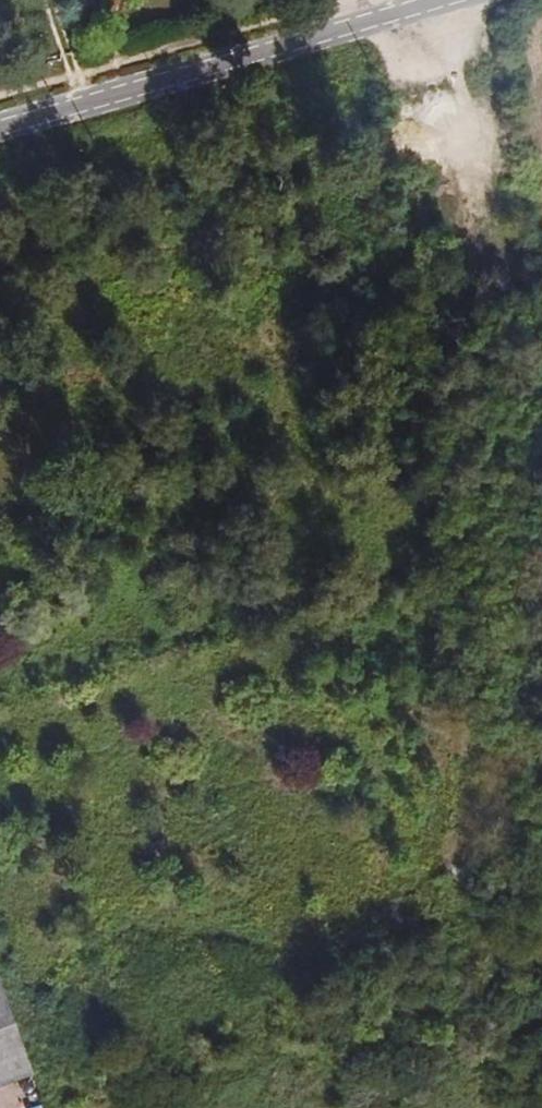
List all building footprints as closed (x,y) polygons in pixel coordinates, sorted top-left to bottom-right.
[(33,1074),(0,982),(0,1085),(33,1074)]
